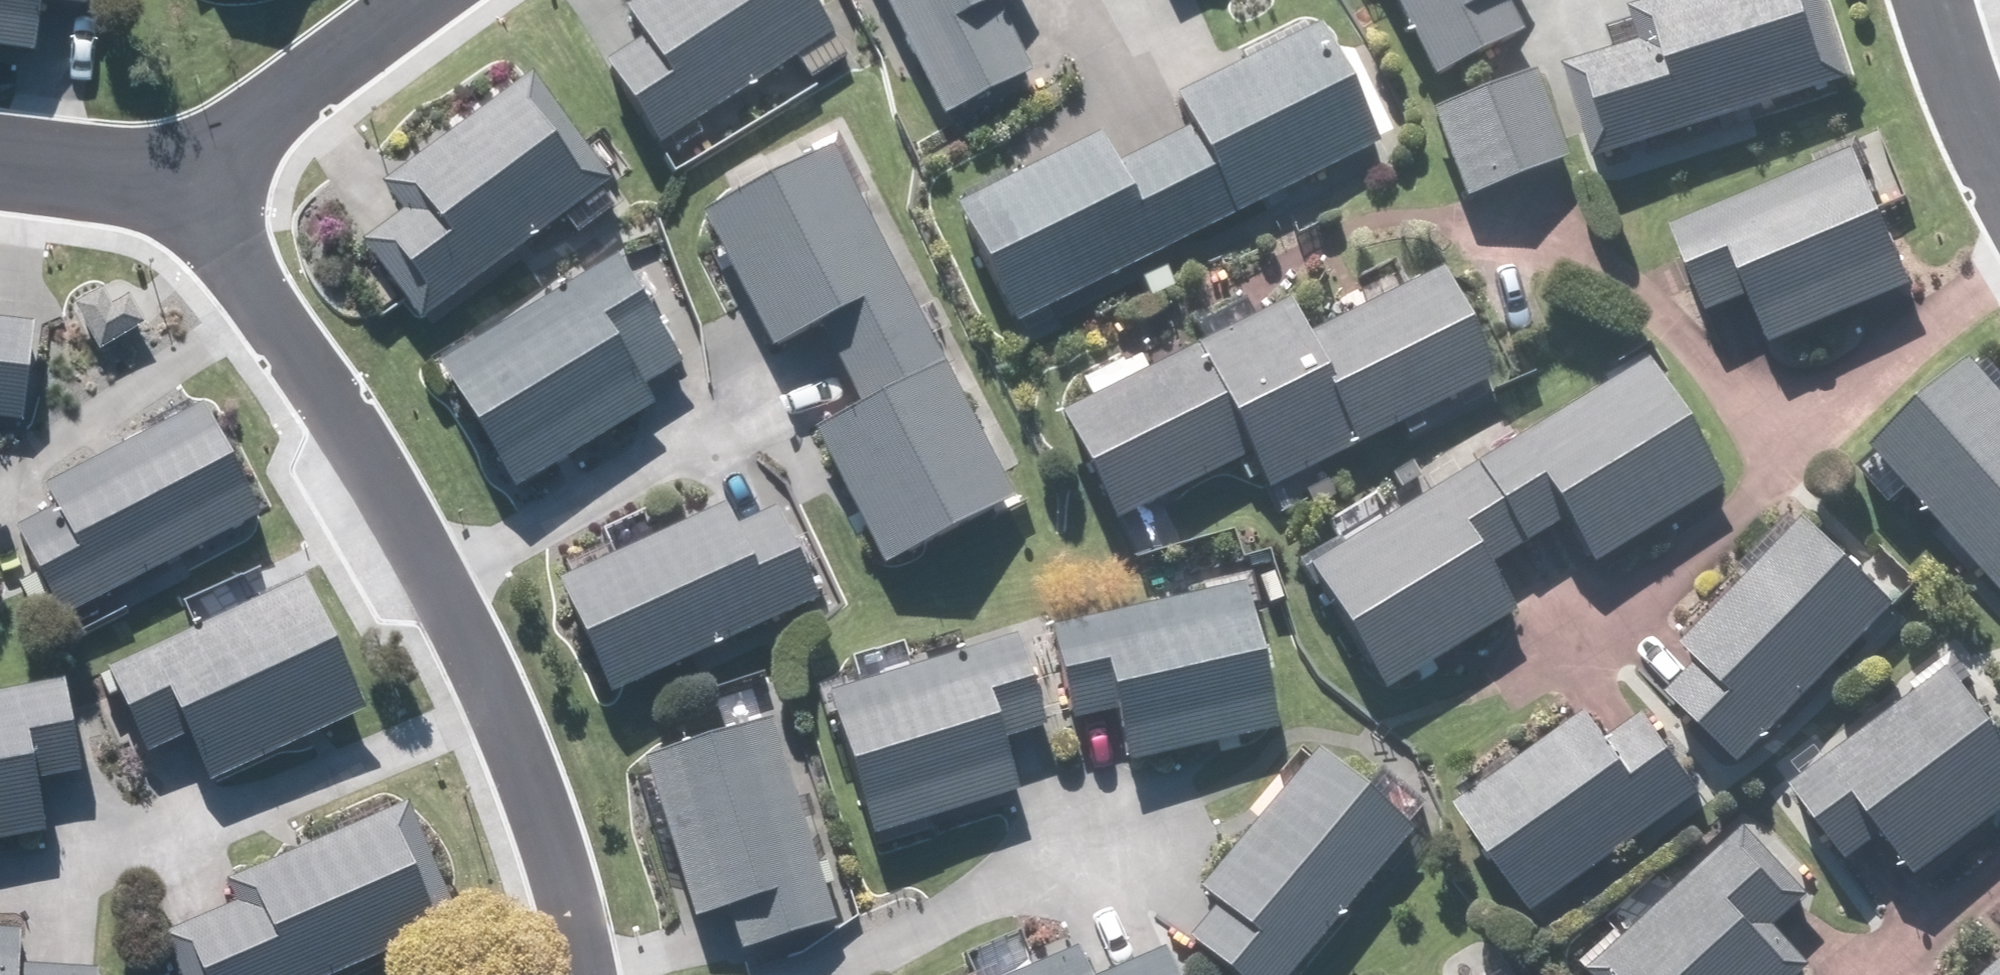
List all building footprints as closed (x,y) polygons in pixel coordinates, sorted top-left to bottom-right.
[(44,54),(51,0),(94,6),(95,0),(0,0),(0,48),(44,54)] [(662,144),(837,32),(816,0),(648,0),(629,12),(643,34),(606,57),(662,144)] [(946,113),(1030,71),(994,0),(889,0),(946,113)] [(1435,74),(1528,28),(1514,0),(1398,0),(1435,74)] [(1595,152),(1856,76),(1834,0),(1667,0),(1640,8),(1650,43),(1569,66),(1595,152)] [(962,207),(1021,322),(1377,141),(1319,27),(1173,101),(1187,130),(1119,164),(1104,135),(962,207)] [(1538,69),(1436,108),(1468,192),(1570,153),(1538,69)] [(368,220),(420,310),(601,206),(536,94),(394,176),(407,198),(368,220)] [(897,559),(1012,501),(831,145),(716,203),(790,349),(819,334),(854,403),(825,417),(897,559)] [(1858,148),(1682,225),(1718,307),(1761,288),(1784,340),(1917,282),(1858,148)] [(620,254),(437,364),(513,487),(653,402),(643,386),(685,360),(620,254)] [(1294,299),(1062,409),(1117,524),(1256,458),(1269,486),(1499,377),(1446,266),(1309,331),(1294,299)] [(24,418),(36,321),(0,316),(0,415),(24,418)] [(1649,360),(1312,562),(1387,686),(1517,607),(1493,568),(1570,522),(1594,561),(1724,484),(1649,360)] [(1885,446),(1999,576),(1999,384),(1980,362),(1885,446)] [(17,526),(64,614),(261,510),(204,403),(52,483),(62,502),(17,526)] [(557,582),(614,695),(819,593),(774,506),(743,522),(730,496),(557,582)] [(1749,758),(1898,602),(1808,517),(1691,639),(1708,655),(1676,689),(1749,758)] [(312,576),(114,667),(152,749),(194,730),(216,776),(372,704),(312,576)] [(1284,727),(1253,581),(1050,623),(1070,719),(1116,710),(1127,760),(1284,727)] [(1050,728),(1020,631),(829,690),(875,837),(1029,790),(1013,740),(1050,728)] [(1798,782),(1857,859),(1886,836),(1917,877),(1999,814),(1999,722),(1955,663),(1798,782)] [(0,689),(0,831),(48,823),(39,771),(84,764),(69,677),(0,689)] [(1465,800),(1542,908),(1710,791),(1655,713),(1615,741),(1594,710),(1465,800)] [(837,917),(773,717),(648,757),(698,915),(731,904),(744,946),(837,917)] [(1244,974),(1283,974),(1413,824),(1326,749),(1203,891),(1220,905),(1196,934),(1244,974)] [(184,974),(334,974),(458,921),(407,805),(233,880),(243,903),(167,936),(184,974)] [(1602,963),(1613,974),(1803,974),(1816,964),(1782,926),(1813,899),(1753,831),(1602,963)] [(101,967),(19,963),(21,931),(0,930),(0,974),(100,974),(101,967)] [(1084,948),(1018,974),(1095,974),(1084,948)] [(1170,950),(1107,974),(1180,974),(1170,950)] [(1987,974),(1999,974),(1999,963),(1987,974)]
